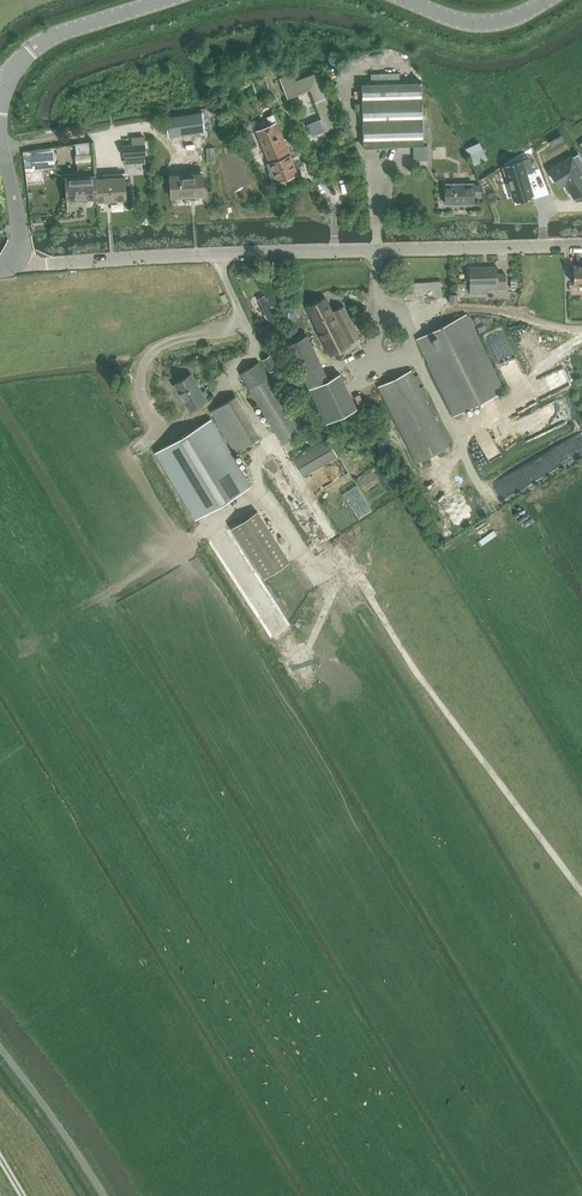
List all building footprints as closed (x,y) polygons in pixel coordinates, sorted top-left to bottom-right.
[(293,72),(280,77),(283,85),(287,96),(311,87),(326,131),(338,126),(328,97),(319,72),(297,80),(293,72)] [(361,83),(363,147),(423,145),(421,82),(400,82),(400,72),(371,73),(371,83),(361,83)] [(256,91),(269,86),(266,77),(253,82),(256,91)] [(194,113),(166,117),(168,130),(169,136),(197,132),(194,113)] [(289,153),(290,153),(273,114),(267,116),(271,124),(257,130),(270,162),(266,163),(270,171),(269,172),(273,182),(276,181),(276,182),(297,173),(289,153)] [(124,155),(145,154),(144,137),(131,138),(132,145),(123,145),(124,155)] [(54,146),(23,151),(26,168),(26,173),(27,173),(43,172),(42,169),(56,168),(56,167),(55,162),(54,151),(54,146)] [(214,148),(206,148),(207,163),(215,163),(214,148)] [(551,168),(561,184),(564,183),(570,179),(579,194),(581,191),(581,159),(578,152),(551,168)] [(522,162),(504,168),(514,200),(533,194),(527,173),(533,171),(529,157),(522,160),(522,162)] [(171,197),(204,195),(203,173),(170,175),(171,197)] [(67,201),(97,199),(95,175),(66,177),(67,201)] [(97,202),(126,200),(125,176),(96,178),(96,175),(95,175),(97,199),(97,202)] [(481,190),(474,191),(473,183),(445,184),(446,203),(474,203),(474,199),(482,199),(481,190)] [(573,265),(574,283),(581,283),(581,265),(573,265)] [(497,266),(471,267),(471,285),(471,293),(486,293),(486,285),(498,285),(498,288),(506,288),(505,273),(497,273),(497,266)] [(397,295),(404,294),(404,299),(442,296),(441,280),(396,283),(397,295)] [(229,301),(225,293),(221,295),(224,303),(229,301)] [(271,308),(278,305),(273,294),(265,297),(264,295),(258,298),(273,328),(279,325),(271,308)] [(458,303),(458,294),(450,294),(450,302),(458,303)] [(344,305),(332,310),(326,297),(306,307),(330,355),(350,345),(348,343),(360,337),(344,305)] [(466,314),(417,339),(455,415),(504,390),(466,314)] [(268,323),(258,328),(260,333),(270,329),(268,323)] [(309,387),(328,378),(307,335),(288,344),(309,387)] [(269,354),(262,358),(269,370),(276,366),(269,354)] [(294,437),(302,432),(258,360),(240,372),(288,450),(298,444),(294,437)] [(417,462),(450,446),(411,369),(379,386),(417,462)] [(277,372),(272,375),(277,384),(283,380),(277,372)] [(190,409),(207,399),(191,373),(174,384),(190,409)] [(325,424),(356,408),(338,374),(308,389),(325,424)] [(260,436),(236,396),(212,410),(237,450),(260,436)] [(253,487),(212,420),(156,454),(196,521),(253,487)] [(303,475),(337,455),(328,439),(311,449),(309,446),(302,450),(301,449),(291,455),(303,475)] [(369,454),(360,439),(352,444),(360,459),(369,454)] [(265,579),(290,563),(257,512),(232,529),(265,579)]
